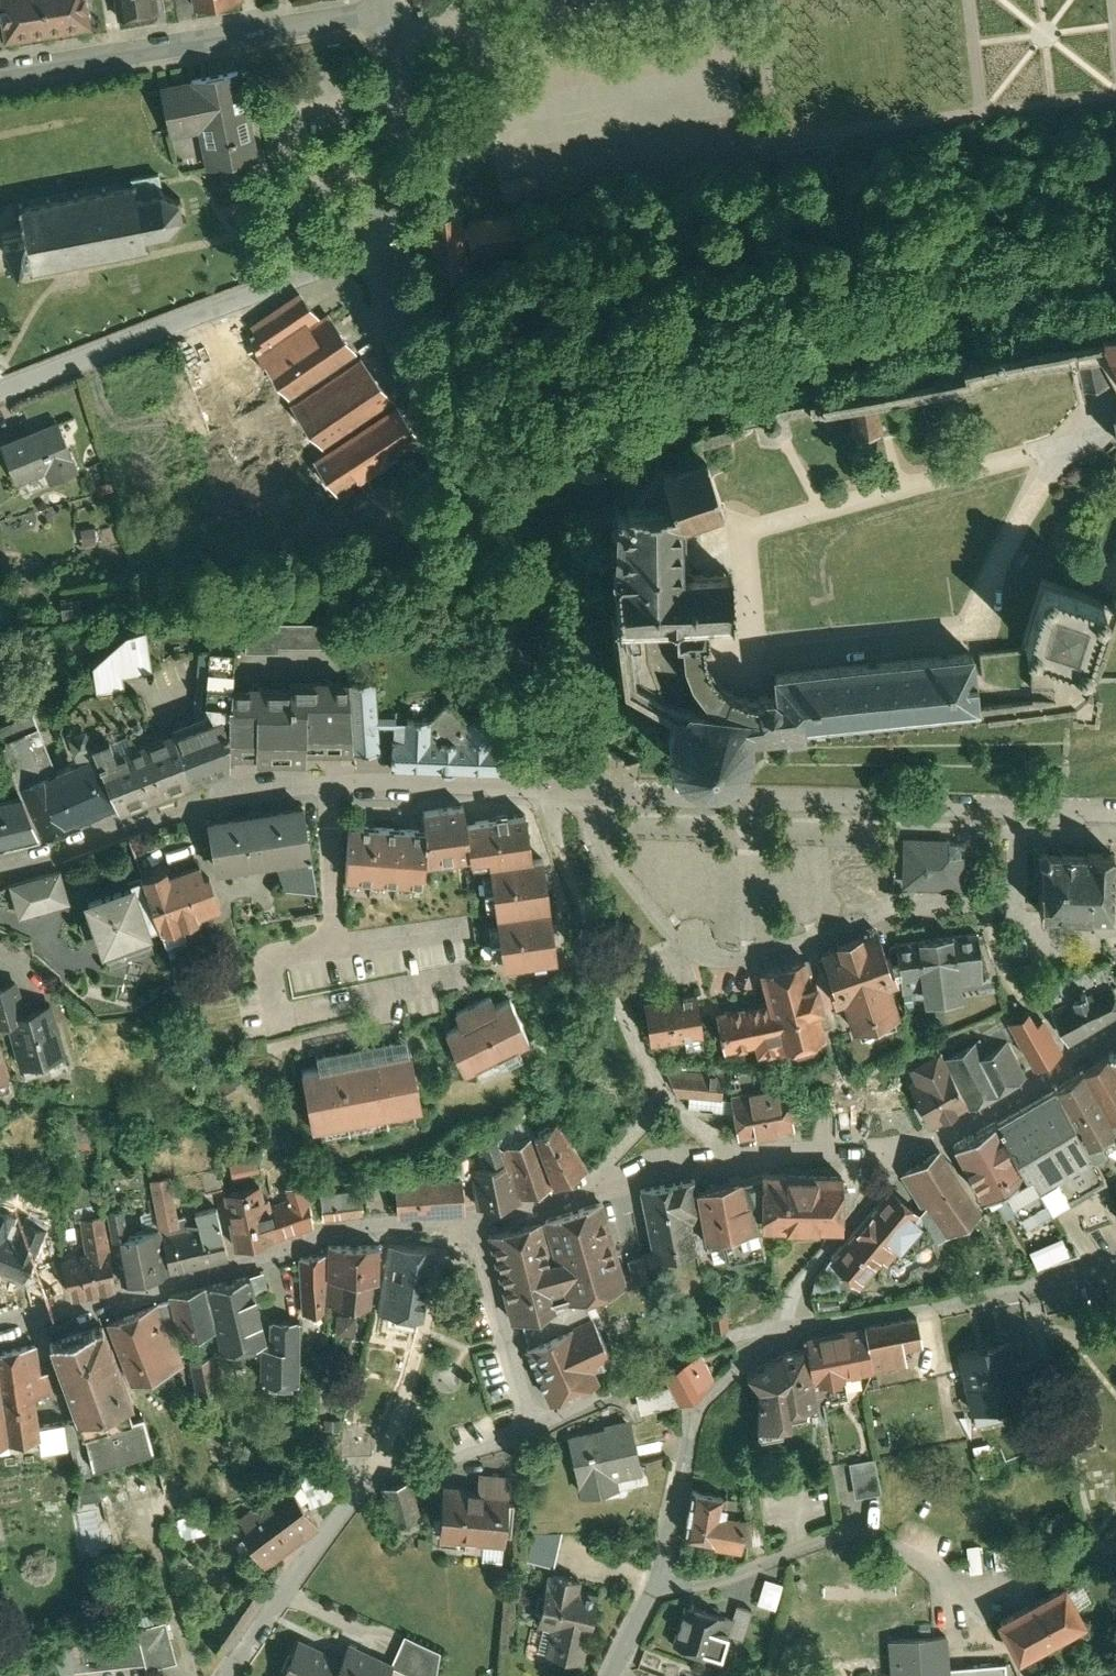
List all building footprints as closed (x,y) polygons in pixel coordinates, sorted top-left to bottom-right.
[(84,22),(81,0),(0,0),(0,34),(84,22)] [(155,11),(153,0),(111,0),(114,18),(155,11)] [(240,1),(239,0),(187,0),(189,9),(240,1)] [(256,163),(237,67),(156,84),(172,162),(178,161),(181,173),(203,169),(204,174),(256,163)] [(6,255),(28,251),(32,276),(37,275),(36,270),(58,266),(59,271),(65,271),(64,265),(87,261),(88,267),(93,266),(91,260),(114,256),(115,262),(120,261),(119,255),(143,251),(147,255),(151,252),(147,248),(146,239),(167,235),(168,241),(172,240),(171,232),(181,222),(186,224),(187,220),(182,218),(180,206),(184,202),(181,198),(175,202),(162,196),(163,189),(161,174),(133,179),(134,185),(131,189),(108,193),(107,188),(102,189),(103,194),(81,198),(80,192),(75,193),(76,199),(53,203),(52,197),(47,198),(48,204),(25,207),(24,202),(19,203),(24,229),(2,233),(6,255)] [(536,180),(503,182),(503,200),(537,198),(536,180)] [(458,224),(458,216),(424,219),(430,286),(463,283),(458,224)] [(520,220),(464,224),(466,251),(522,246),(520,220)] [(419,451),(326,322),(319,327),(296,295),(243,333),(252,359),(324,458),(311,467),(340,508),(419,451)] [(1088,340),(1115,384),(1115,338),(1088,340)] [(1077,360),(1081,385),(1105,383),(1093,359),(1077,360)] [(882,391),(850,394),(853,427),(885,424),(882,391)] [(665,687),(683,696),(746,718),(776,716),(776,710),(957,694),(953,642),(743,658),(745,680),(733,680),(720,678),(705,673),(693,664),(686,650),(682,635),(689,635),(689,611),(721,610),(719,532),(679,531),(679,500),(718,486),(716,480),(697,424),(649,439),(661,475),(651,476),(614,481),(593,491),(594,610),(641,611),(641,636),(646,636),(647,649),(650,664),(657,675),(665,687)] [(53,425),(0,446),(0,462),(12,492),(41,480),(45,491),(75,479),(53,425)] [(1029,633),(1079,651),(1101,591),(1041,569),(1019,629),(1029,633)] [(273,643),(321,644),(321,618),(273,617),(273,624),(242,624),(242,649),(273,650),(273,643)] [(146,658),(140,622),(122,625),(86,657),(91,684),(116,680),(114,663),(146,658)] [(225,691),(226,679),(228,645),(202,643),(199,690),(207,704),(225,691)] [(298,746),(342,745),(342,672),(284,672),(284,678),(226,679),(225,691),(223,722),(223,746),(250,746),(250,755),(298,754),(298,746)] [(348,753),(374,751),(372,722),(372,714),(369,674),(343,676),(348,753)] [(385,769),(500,771),(501,755),(501,738),(484,738),(484,716),(460,715),(444,693),(424,715),(398,714),(372,714),(372,722),(389,723),(389,737),(385,737),(385,769)] [(746,731),(746,718),(683,696),(664,695),(660,701),(655,714),(655,730),(660,746),(672,759),(690,768),(707,769),(727,761),(739,748),(742,740),(746,731)] [(189,773),(224,760),(223,746),(223,722),(217,705),(170,723),(189,773)] [(15,776),(39,836),(66,825),(64,820),(113,801),(90,745),(50,761),(30,708),(0,719),(0,737),(15,776)] [(86,736),(85,733),(78,715),(61,722),(69,743),(86,736)] [(191,779),(189,773),(170,723),(110,745),(102,727),(85,733),(86,736),(90,745),(113,801),(115,807),(191,779)] [(33,833),(17,789),(0,793),(0,841),(33,833)] [(485,859),(528,853),(522,808),(463,816),(460,791),(418,797),(421,822),(419,861),(466,854),(467,862),(485,859)] [(298,796),(202,810),(210,866),(272,856),(280,882),(311,885),(298,796)] [(421,822),(344,818),(341,872),(418,877),(419,861),(421,822)] [(958,833),(896,832),(895,885),(957,886),(958,833)] [(1108,845),(1034,845),(1034,848),(1034,874),(1033,906),(1108,906),(1108,845)] [(528,853),(485,859),(492,909),(545,902),(538,851),(528,853)] [(135,865),(137,872),(155,922),(216,901),(203,862),(198,864),(195,854),(163,865),(160,857),(135,865)] [(55,867),(4,881),(14,915),(64,901),(55,867)] [(142,927),(155,922),(137,872),(76,893),(93,943),(99,941),(104,957),(147,943),(142,927)] [(545,902),(492,909),(499,962),(553,954),(545,902)] [(831,995),(835,993),(845,1018),(894,1001),(885,974),(892,972),(874,924),(857,930),(855,924),(828,934),(831,940),(813,947),(831,995)] [(973,926),(890,937),(898,993),(980,982),(973,926)] [(802,950),(754,962),(761,991),(709,1003),(718,1040),(749,1040),(819,1023),(813,995),(819,993),(812,968),(806,969),(802,950)] [(0,980),(0,1016),(2,1015),(17,1060),(64,1044),(48,997),(24,1005),(14,975),(0,980)] [(1045,1001),(1065,1038),(1115,1004),(1115,1000),(1105,977),(1045,1001)] [(673,988),(637,993),(643,1036),(698,1028),(692,985),(673,988)] [(439,1026),(459,1068),(525,1037),(505,995),(491,1002),(486,991),(474,996),(450,1008),(455,1018),(439,1026)] [(1008,1029),(1025,1059),(1058,1040),(1041,1010),(1008,1029)] [(296,1061),(307,1121),(417,1101),(404,1027),(309,1044),(312,1058),(296,1061)] [(941,1048),(967,1098),(1021,1070),(1003,1035),(974,1050),(967,1035),(941,1048)] [(1102,1048),(1115,1071),(1115,1039),(1102,1048)] [(907,1082),(926,1118),(964,1099),(936,1045),(904,1062),(913,1079),(907,1082)] [(1075,1064),(1104,1111),(1115,1103),(1115,1071),(1102,1048),(1075,1064)] [(1104,1111),(1075,1064),(1050,1078),(1081,1130),(1106,1115),(1104,1111)] [(721,1066),(666,1065),(666,1073),(673,1088),(683,1089),(682,1105),(726,1107),(731,1133),(790,1122),(787,1105),(782,1079),(773,1080),(723,1090),(721,1090),(721,1066)] [(1086,1144),(1050,1078),(990,1111),(991,1112),(1020,1166),(1024,1163),(1030,1174),(1086,1144)] [(1020,1166),(991,1112),(947,1136),(976,1190),(996,1179),(1020,1166)] [(551,1114),(527,1130),(550,1179),(581,1160),(551,1114)] [(516,1193),(550,1179),(527,1130),(496,1142),(502,1157),(506,1167),(516,1193)] [(937,1143),(895,1168),(934,1232),(940,1229),(974,1208),(976,1206),(937,1143)] [(223,1163),(225,1173),(254,1166),(252,1156),(223,1163)] [(473,1203),(511,1196),(506,1167),(502,1157),(466,1164),(473,1203)] [(218,1185),(231,1242),(269,1233),(308,1221),(303,1194),(299,1179),(293,1159),(284,1162),(274,1165),(283,1195),(266,1200),(264,1190),(259,1191),(256,1176),(218,1185)] [(839,1161),(755,1162),(756,1201),(756,1219),(840,1218),(839,1161)] [(759,1244),(748,1203),(756,1201),(755,1162),(692,1177),(688,1178),(700,1229),(708,1257),(759,1244)] [(1039,1189),(1030,1174),(1024,1163),(1020,1166),(996,1179),(1011,1205),(1036,1190),(1039,1189)] [(389,1209),(458,1205),(456,1167),(386,1171),(389,1209)] [(146,1183),(154,1222),(175,1218),(170,1197),(164,1168),(144,1172),(146,1183)] [(691,1240),(689,1232),(700,1229),(688,1178),(692,1177),(690,1168),(639,1180),(655,1249),(691,1240)] [(317,1216),(359,1211),(354,1181),(313,1186),(317,1216)] [(889,1181),(825,1248),(855,1277),(915,1214),(904,1204),(908,1200),(889,1181)] [(1047,1209),(1036,1190),(1011,1205),(1022,1224),(1047,1209)] [(600,1194),(481,1230),(508,1318),(513,1317),(557,1303),(556,1298),(586,1288),(625,1277),(600,1194)] [(164,1268),(223,1253),(209,1197),(188,1202),(192,1218),(153,1227),(164,1268)] [(116,1279),(164,1268),(153,1227),(151,1218),(124,1225),(118,1200),(100,1204),(116,1279)] [(21,1273),(34,1241),(2,1227),(9,1211),(0,1207),(0,1264),(21,1273)] [(99,1207),(76,1211),(82,1245),(56,1251),(62,1276),(65,1276),(69,1291),(108,1281),(104,1266),(108,1265),(99,1207)] [(418,1314),(429,1243),(401,1239),(384,1240),(378,1279),(373,1307),(418,1314)] [(374,1279),(374,1240),(322,1241),(322,1247),(322,1299),(369,1299),(369,1279),(374,1279)] [(384,1240),(374,1240),(374,1279),(378,1279),(384,1240)] [(322,1247),(295,1252),(296,1309),(322,1308),(322,1299),(322,1247)] [(265,1289),(258,1263),(246,1267),(246,1270),(253,1292),(265,1289)] [(25,1277),(31,1297),(62,1288),(56,1268),(25,1277)] [(253,1292),(246,1270),(202,1282),(214,1324),(220,1344),(264,1332),(253,1292)] [(214,1324),(202,1282),(201,1278),(163,1289),(164,1294),(174,1328),(176,1335),(214,1324)] [(513,1317),(523,1341),(587,1309),(590,1314),(596,1311),(586,1288),(556,1298),(557,1303),(513,1317)] [(154,1297),(168,1330),(174,1328),(164,1294),(154,1297)] [(154,1297),(102,1316),(127,1378),(180,1359),(168,1330),(154,1297)] [(523,1341),(518,1343),(546,1400),(596,1376),(588,1361),(608,1351),(590,1314),(587,1309),(523,1341)] [(294,1312),(265,1312),(265,1341),(255,1341),(255,1375),(293,1376),(294,1312)] [(914,1313),(861,1324),(870,1371),(923,1361),(914,1313)] [(124,1410),(120,1394),(126,1392),(98,1317),(42,1334),(70,1409),(78,1407),(83,1422),(77,1424),(87,1458),(89,1458),(92,1470),(132,1458),(129,1447),(147,1441),(137,1407),(124,1410)] [(843,1376),(870,1371),(861,1324),(802,1335),(804,1343),(815,1402),(847,1396),(843,1376)] [(1008,1334),(958,1344),(973,1421),(1002,1415),(999,1402),(1021,1398),(1008,1334)] [(35,1439),(33,1430),(36,1430),(29,1390),(48,1387),(45,1366),(37,1367),(32,1337),(0,1342),(0,1445),(35,1439)] [(804,1343),(779,1348),(741,1373),(755,1395),(751,1405),(755,1426),(788,1419),(786,1407),(815,1402),(804,1343)] [(210,1350),(183,1355),(191,1394),(217,1389),(210,1350)] [(635,1409),(673,1400),(674,1403),(713,1383),(701,1359),(681,1370),(675,1360),(656,1369),(663,1381),(630,1389),(635,1409)] [(336,1414),(320,1415),(321,1439),(337,1438),(336,1414)] [(627,1417),(561,1432),(576,1497),(615,1489),(613,1482),(640,1476),(627,1417)] [(850,1460),(855,1493),(880,1489),(875,1457),(850,1460)] [(154,1463),(95,1479),(101,1504),(161,1488),(154,1463)] [(295,1472),(304,1499),(333,1490),(324,1463),(295,1472)] [(433,1536),(498,1542),(506,1470),(474,1467),(472,1481),(439,1477),(433,1536)] [(227,1515),(262,1565),(316,1527),(281,1477),(227,1515)] [(418,1518),(407,1478),(376,1486),(387,1526),(418,1518)] [(691,1490),(682,1539),(737,1549),(743,1514),(716,1509),(719,1495),(691,1490)] [(524,1558),(548,1566),(558,1535),(531,1534),(524,1558)] [(1017,1539),(993,1540),(994,1564),(1018,1563),(1017,1539)] [(967,1541),(969,1568),(981,1567),(979,1541),(967,1541)] [(171,1665),(161,1622),(149,1624),(147,1614),(163,1610),(153,1567),(148,1563),(141,1562),(137,1546),(112,1552),(132,1634),(140,1666),(142,1672),(171,1665)] [(577,1579),(544,1571),(532,1623),(537,1624),(531,1650),(580,1661),(595,1592),(575,1587),(577,1579)] [(758,1601),(776,1604),(782,1579),(763,1575),(758,1601)] [(998,1612),(1019,1653),(1090,1616),(1069,1575),(998,1612)] [(727,1613),(681,1597),(664,1644),(710,1661),(718,1640),(740,1648),(753,1609),(731,1602),(727,1613)] [(132,1634),(100,1640),(66,1642),(68,1674),(104,1672),(140,1666),(132,1634)] [(1007,1663),(947,1667),(945,1634),(888,1639),(891,1675),(1008,1675),(1007,1663)] [(276,1675),(383,1675),(388,1666),(409,1675),(431,1675),(435,1653),(400,1636),(387,1662),(342,1640),(334,1656),(295,1637),(276,1675)]
